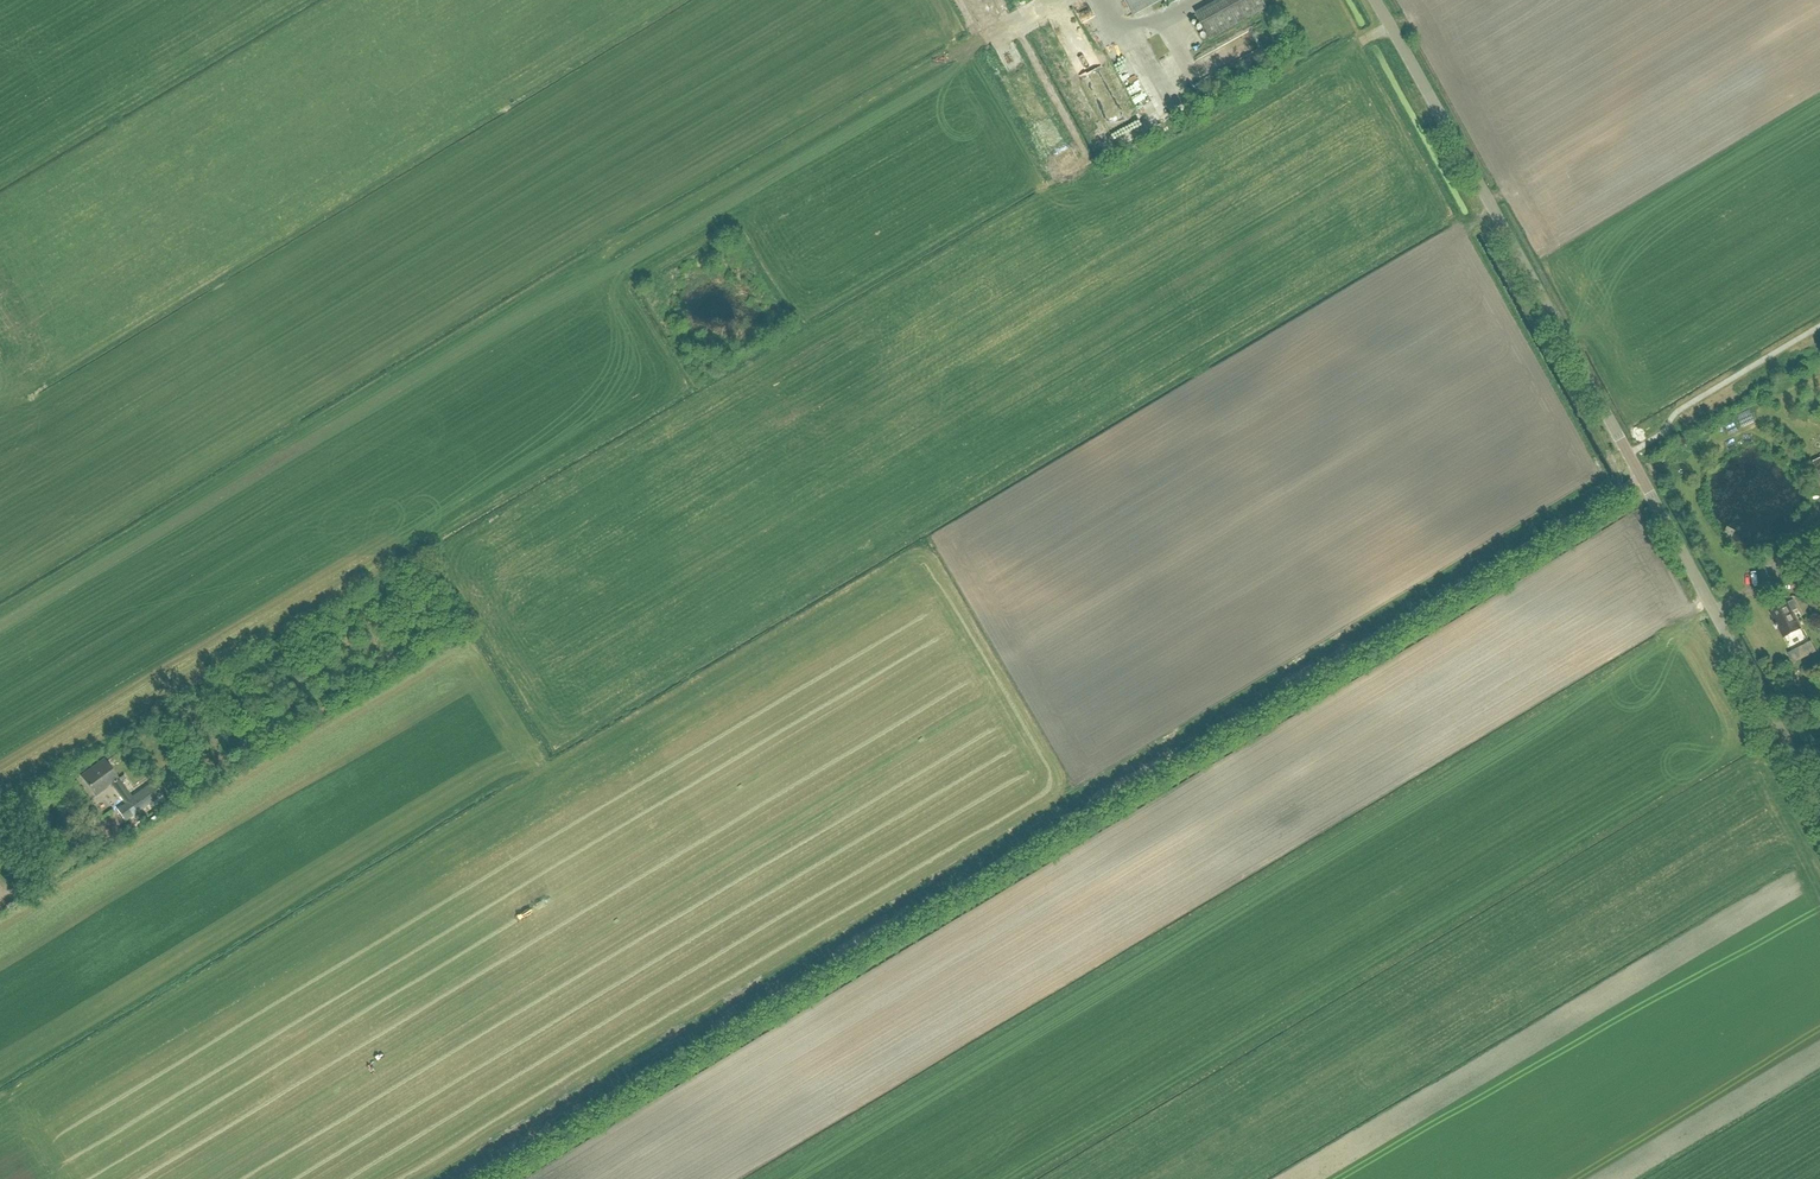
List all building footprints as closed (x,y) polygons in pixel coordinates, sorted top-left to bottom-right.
[(1133,15),(1161,0),(1125,0),(1133,15)] [(1264,34),(1276,27),(1261,0),(1245,0),(1264,34)] [(1118,57),(1137,46),(1131,34),(1111,45),(1118,57)] [(1155,113),(1153,118),(1162,122),(1164,117),(1155,113)] [(1795,450),(1791,454),(1801,463),(1805,459),(1795,450)] [(1783,638),(1801,629),(1792,612),(1797,610),(1792,600),(1781,606),(1779,602),(1773,605),(1776,609),(1770,612),(1783,638)] [(125,821),(162,795),(153,782),(131,797),(119,779),(104,759),(81,776),(95,796),(111,785),(125,804),(117,810),(125,821)]
